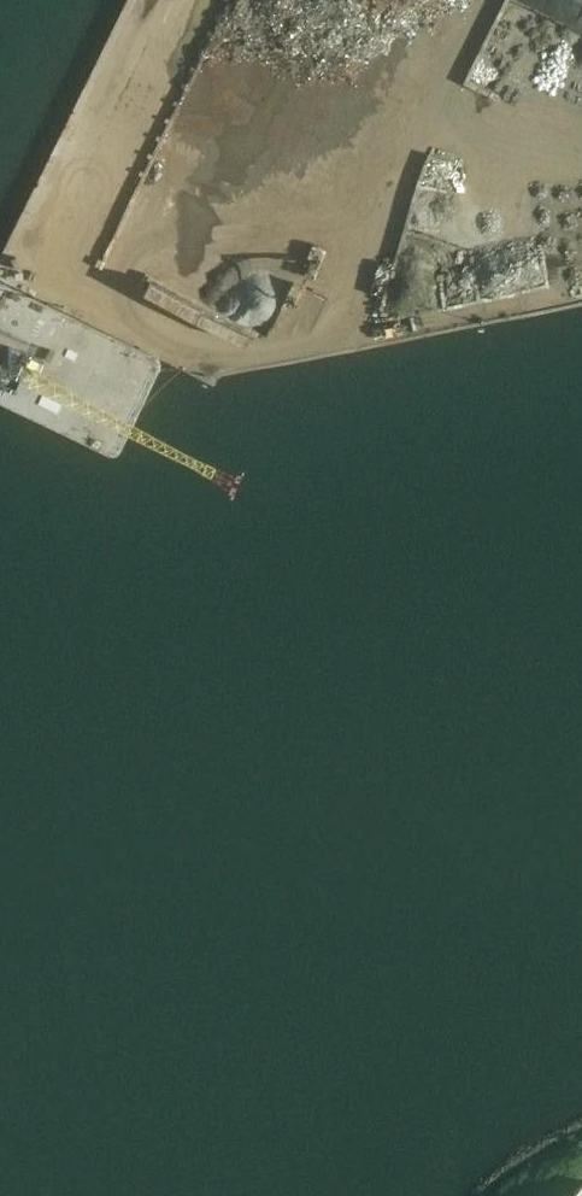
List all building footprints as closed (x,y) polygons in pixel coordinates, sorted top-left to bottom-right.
[(571,1195),(581,1195),(581,1184),(571,1195)]
